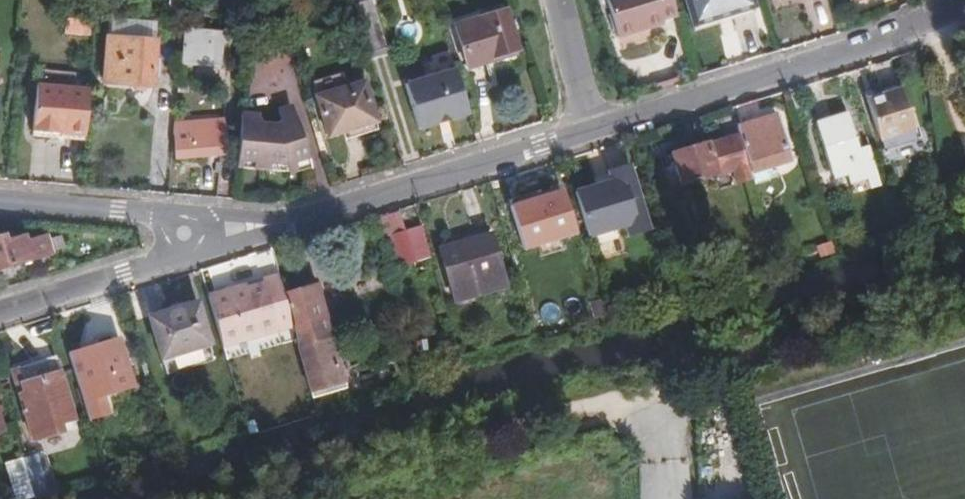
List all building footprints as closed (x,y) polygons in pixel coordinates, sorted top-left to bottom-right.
[(669,22),(662,0),(597,0),(596,1),(609,41),(637,31),(638,35),(655,30),(654,27),(669,22)] [(685,36),(746,18),(740,0),(674,0),(685,36)] [(371,2),(355,7),(368,51),(384,47),(371,2)] [(462,73),(511,59),(499,18),(450,32),(462,73)] [(85,37),(85,24),(63,23),(63,36),(85,37)] [(620,39),(638,35),(637,31),(609,41),(620,39)] [(354,50),(349,36),(337,40),(341,54),(354,50)] [(214,71),(217,41),(180,38),(177,68),(214,71)] [(146,89),(150,47),(103,43),(99,86),(146,89)] [(68,94),(68,80),(30,78),(29,91),(68,94)] [(395,94),(409,138),(459,123),(445,78),(395,94)] [(902,88),(868,97),(882,149),(916,140),(902,88)] [(370,128),(358,90),(311,104),(323,143),(355,133),(370,128)] [(76,143),(80,95),(68,94),(29,91),(26,139),(76,143)] [(276,129),(277,133),(293,130),(287,111),(272,115),(276,129)] [(737,125),(739,134),(749,169),(767,164),(788,157),(776,114),(737,125)] [(852,196),(880,187),(869,148),(857,151),(846,114),(815,123),(832,181),(846,177),(852,196)] [(234,118),(231,161),(281,166),(282,168),(303,163),(293,130),(277,133),(276,129),(255,126),(255,118),(234,118)] [(221,132),(211,133),(210,125),(168,128),(170,164),(223,160),(221,132)] [(355,133),(357,140),(372,136),(370,128),(355,133)] [(736,185),(752,180),(749,169),(739,134),(708,143),(707,140),(672,150),(681,181),(731,167),(736,185)] [(214,161),(212,182),(230,183),(231,172),(231,163),(214,161)] [(231,163),(231,172),(284,177),(282,168),(281,166),(231,161),(231,163)] [(282,168),(284,177),(285,179),(306,172),(303,163),(282,168)] [(752,180),(753,181),(770,176),(767,164),(749,169),(752,180)] [(572,198),(585,242),(622,231),(625,241),(645,235),(626,171),(605,177),(609,187),(572,198)] [(518,253),(568,237),(555,195),(505,210),(518,253)] [(378,246),(383,245),(390,243),(389,238),(401,234),(395,215),(371,223),(378,246)] [(398,269),(427,260),(418,229),(401,234),(389,238),(390,243),(398,269)] [(502,289),(486,233),(439,247),(456,302),(502,289)] [(46,257),(42,242),(21,249),(19,242),(0,247),(0,271),(46,257)] [(392,271),(398,269),(390,243),(383,245),(392,271)] [(827,258),(824,246),(810,250),(813,262),(827,258)] [(201,305),(217,354),(288,332),(278,299),(273,284),(255,289),(256,293),(225,303),(223,298),(201,305)] [(288,332),(308,397),(341,387),(311,289),(278,299),(288,332)] [(603,320),(597,303),(584,307),(590,324),(603,320)] [(202,350),(189,309),(143,323),(156,365),(202,350)] [(62,356),(78,406),(126,391),(111,341),(62,356)] [(48,362),(34,367),(38,380),(52,376),(48,362)] [(38,380),(34,367),(2,376),(24,448),(70,435),(52,376),(38,380)] [(46,489),(37,461),(0,473),(0,477),(7,498),(16,498),(46,489)]
